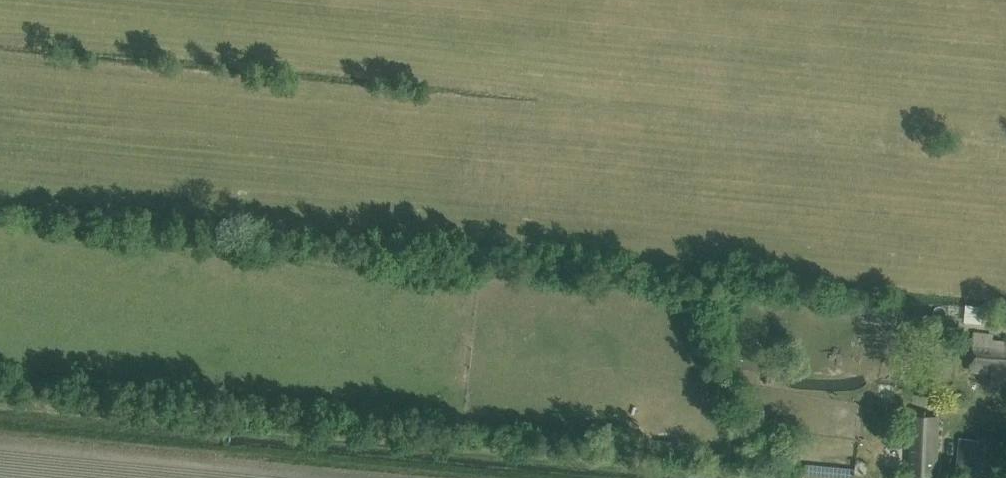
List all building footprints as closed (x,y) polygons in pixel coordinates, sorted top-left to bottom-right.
[(992,339),(993,335),(975,333),(971,369),(992,372),(991,383),(1005,385),(1005,340),(992,339)] [(910,445),(909,474),(937,475),(939,445),(939,420),(910,419),(910,445)]
